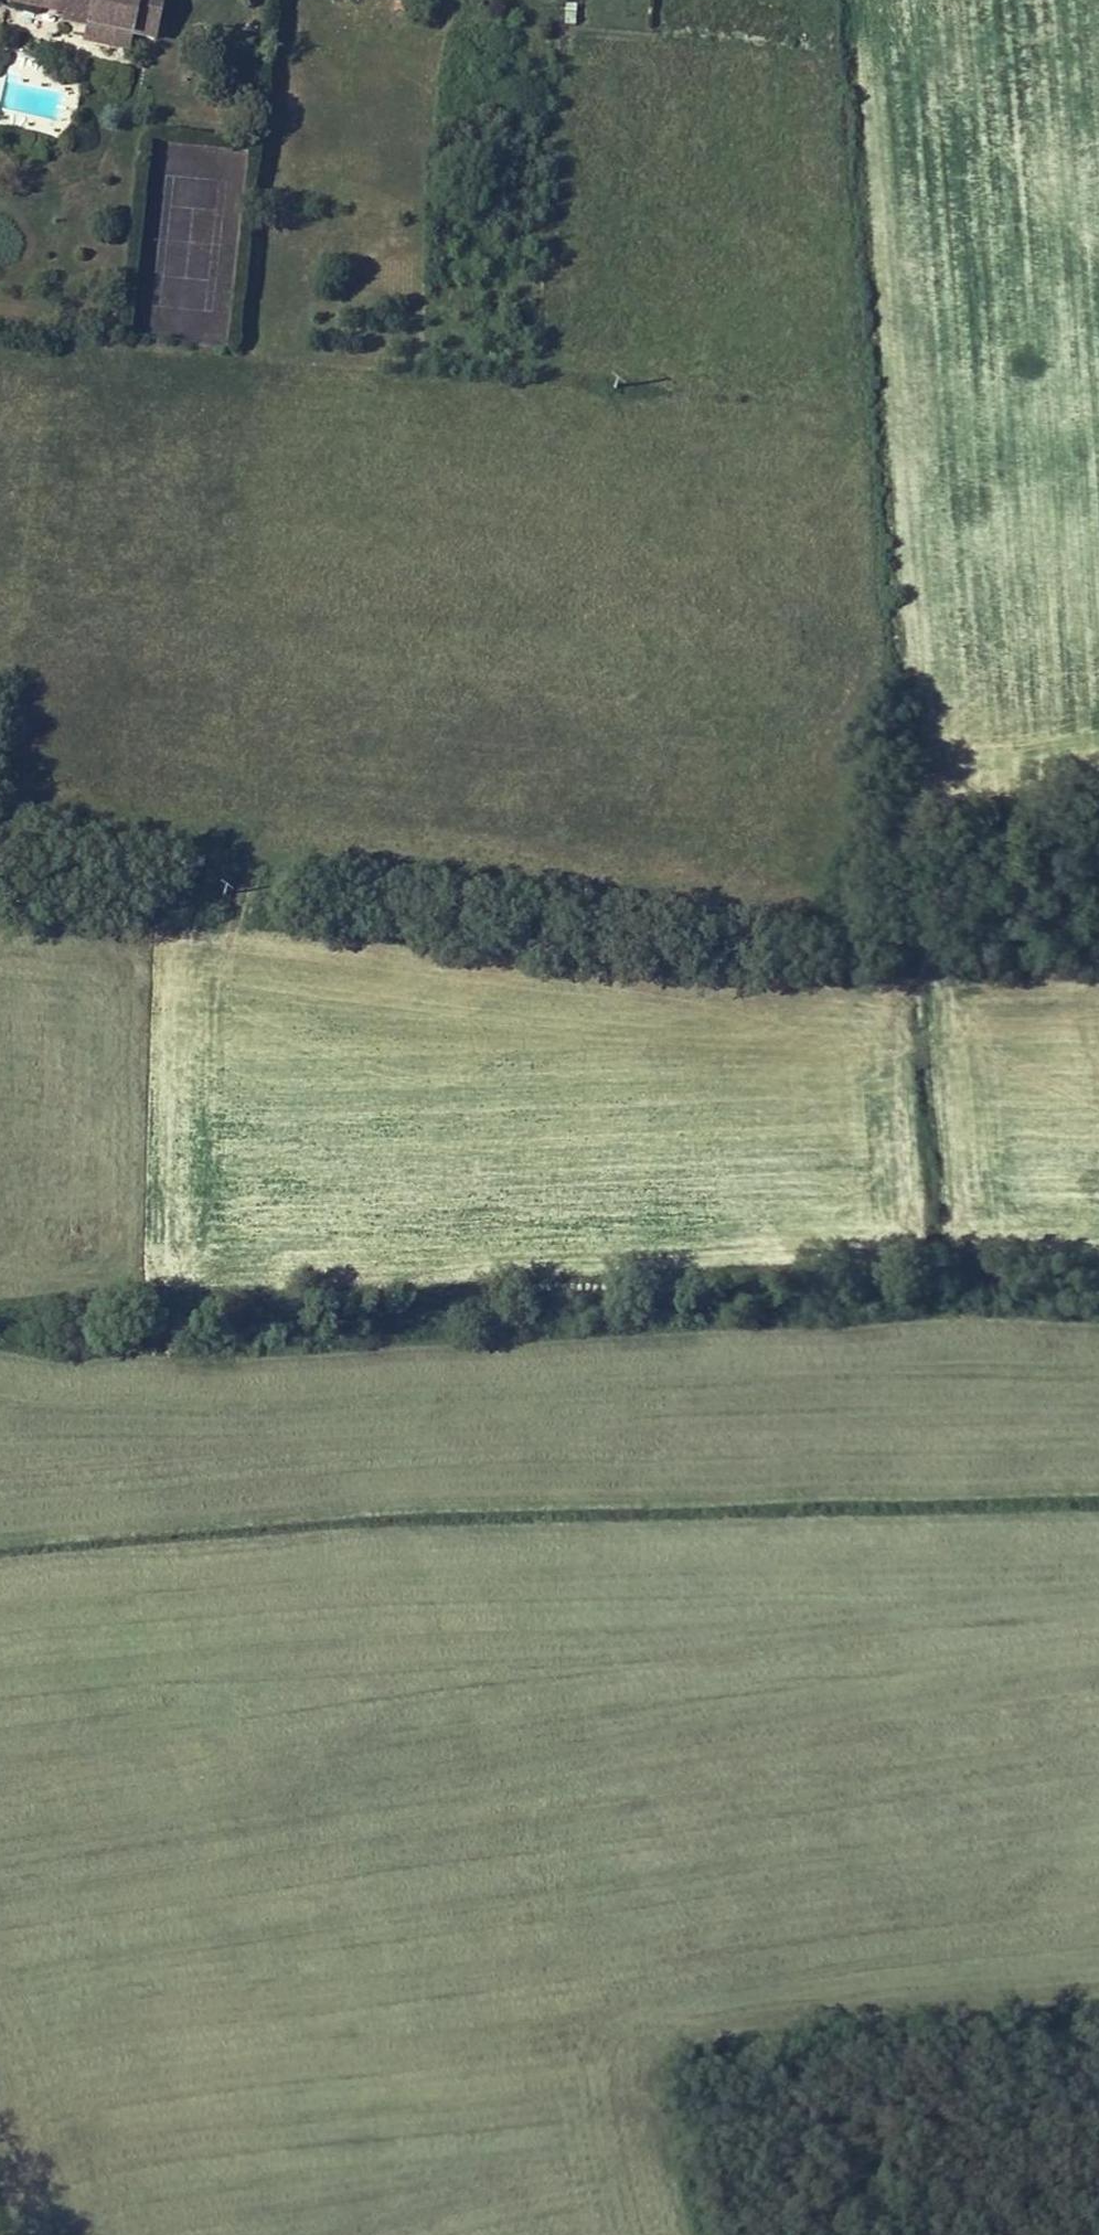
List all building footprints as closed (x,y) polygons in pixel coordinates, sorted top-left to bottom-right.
[(65,10),(66,0),(53,0),(51,8),(65,10)] [(65,10),(63,20),(86,25),(86,28),(129,36),(130,34),(152,38),(160,0),(66,0),(65,10)] [(129,36),(86,28),(84,38),(127,46),(129,36)]
